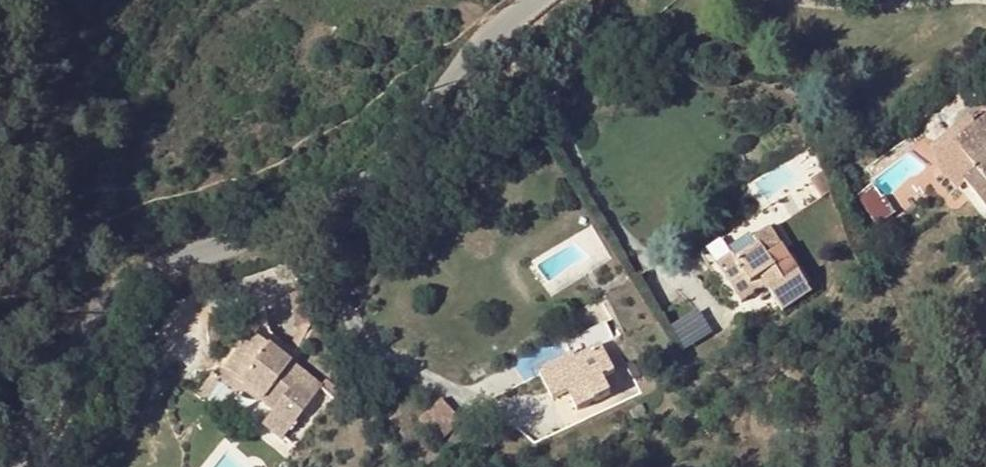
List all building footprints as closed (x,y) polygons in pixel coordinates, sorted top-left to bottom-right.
[(980,219),(985,213),(985,129),(965,105),(917,148),(980,219)] [(712,255),(738,302),(761,289),(775,313),(805,296),(765,225),(712,255)] [(616,308),(641,373),(655,364),(648,354),(661,342),(649,325),(656,319),(639,294),(616,308)] [(641,373),(616,308),(599,319),(607,335),(609,333),(620,350),(603,363),(619,387),(641,373)] [(698,312),(670,324),(681,348),(708,336),(698,312)] [(589,372),(603,363),(620,350),(609,333),(607,335),(576,356),(589,372)] [(291,369),(321,389),(331,374),(303,353),(291,369)] [(321,389),(291,369),(276,359),(253,391),(273,407),(294,424),(289,432),(303,442),(329,410),(314,400),(321,389)] [(314,400),(329,410),(336,401),(321,389),(314,400)] [(273,407),(253,391),(241,407),(261,422),(273,407)]
